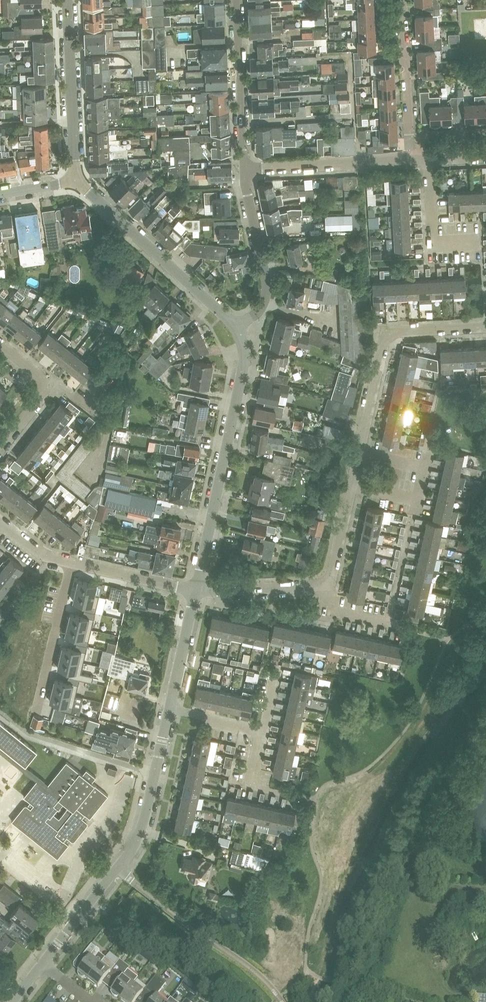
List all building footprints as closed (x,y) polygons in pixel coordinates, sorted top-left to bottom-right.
[(8,0),(8,15),(10,15),(25,15),(24,5),(34,5),(42,5),(41,0),(11,0),(8,0)] [(314,8),(317,8),(325,8),(325,0),(314,0),(314,8)] [(433,8),(440,8),(440,2),(438,2),(438,0),(414,0),(415,3),(425,2),(426,9),(433,8)] [(225,11),(225,2),(206,3),(206,12),(225,11)] [(271,2),(248,3),(249,11),(257,11),(257,12),(272,11),(272,10),(280,10),(280,5),(271,6),(271,2)] [(143,16),(153,15),(152,4),(143,5),(143,16)] [(109,7),(83,9),(84,19),(104,18),(104,12),(109,12),(109,7)] [(374,7),(358,8),(359,19),(374,18),(374,7)] [(440,8),(433,8),(426,9),(426,15),(415,16),(416,27),(434,26),(433,15),(441,14),(440,8)] [(257,11),(249,11),(249,20),(272,19),(272,15),(280,14),(280,10),(272,10),(272,11),(257,12),(257,11)] [(226,20),(225,11),(206,12),(207,22),(226,20)] [(164,15),(153,16),(153,26),(165,25),(164,15)] [(29,30),(38,30),(42,30),(42,16),(22,17),(22,26),(15,26),(15,37),(29,37),(29,30)] [(325,17),(315,18),(315,26),(325,26),(325,17)] [(104,22),(104,18),(84,19),(84,28),(112,27),(112,21),(104,22)] [(374,18),(359,19),(353,19),(353,30),(357,30),(357,29),(359,29),(375,29),(374,18)] [(272,19),(249,20),(250,30),(258,29),(258,28),(272,28),(272,29),(283,28),(283,21),(276,21),(276,24),(272,24),(272,19)] [(225,25),(203,25),(203,41),(225,40),(225,25)] [(417,38),(427,37),(428,43),(436,43),(442,43),(442,36),(440,36),(440,25),(434,26),(416,27),(417,38)] [(142,27),(142,38),(154,38),(153,26),(142,27)] [(156,47),(166,46),(166,27),(155,27),(156,47)] [(314,37),(326,37),(325,27),(314,27),(314,37)] [(258,29),(250,30),(250,37),(273,36),(273,33),(283,33),(283,28),(272,29),(272,28),(258,28),(258,29)] [(114,29),(84,31),(85,50),(121,49),(121,43),(114,43),(114,29)] [(347,41),(358,40),(358,41),(376,40),(375,29),(359,29),(357,29),(357,30),(353,30),(352,30),(352,36),(347,36),(347,41)] [(320,52),(327,51),(326,37),(315,38),(315,44),(322,44),(322,45),(320,45),(320,52)] [(33,39),(34,49),(54,48),(53,38),(33,39)] [(154,38),(142,38),(142,49),(155,49),(155,47),(154,38)] [(376,50),(376,40),(358,41),(358,51),(354,52),(354,58),(360,58),(359,51),(376,50)] [(279,55),(278,48),(283,48),(283,41),(258,43),(259,56),(279,55)] [(418,62),(435,61),(441,61),(441,49),(442,49),(442,43),(436,43),(437,46),(436,46),(435,48),(435,49),(417,50),(418,62)] [(155,47),(155,49),(155,54),(155,59),(167,59),(166,46),(156,47),(155,47)] [(203,66),(227,65),(227,46),(187,48),(188,57),(196,56),(202,55),(203,66)] [(54,59),(54,48),(34,49),(34,54),(24,55),(24,60),(34,59),(54,59)] [(110,56),(85,57),(86,69),(102,68),(102,62),(110,62),(110,56)] [(251,58),(251,66),(301,64),(317,63),(317,56),(288,57),(288,60),(278,60),(278,61),(272,62),(272,57),(251,58)] [(383,63),(383,57),(387,56),(368,57),(369,64),(374,63),(374,64),(376,64),(377,74),(394,73),(394,62),(383,63)] [(55,69),(54,59),(34,59),(35,70),(55,69)] [(167,59),(155,59),(155,60),(155,67),(155,70),(167,70),(167,59)] [(345,61),(331,62),(332,72),(345,71),(345,61)] [(438,71),(438,72),(436,72),(435,61),(418,62),(418,73),(429,72),(429,78),(444,78),(443,71),(438,71)] [(301,69),(301,64),(251,66),(251,75),(273,74),(272,73),(279,73),(279,70),(301,69)] [(110,68),(102,68),(86,69),(86,81),(103,81),(103,75),(110,75),(110,68)] [(28,81),(55,80),(55,69),(35,70),(35,73),(28,74),(28,81)] [(181,81),(227,79),(227,69),(206,70),(207,74),(196,75),(195,71),(186,71),(186,72),(180,72),(181,81)] [(348,72),(338,72),(338,82),(348,82),(348,72)] [(394,73),(377,74),(373,74),(374,79),(372,79),(373,85),(395,84),(394,73)] [(252,79),(252,87),(290,85),(302,84),(301,80),(299,80),(280,81),(280,77),(252,79)] [(228,87),(227,79),(181,81),(181,86),(187,86),(187,85),(207,84),(207,88),(228,87)] [(103,81),(86,81),(87,94),(116,93),(116,86),(111,86),(111,80),(103,81)] [(347,82),(338,83),(338,92),(347,92),(347,82)] [(290,85),(252,87),(253,95),(274,94),(274,90),(279,90),(279,91),(299,89),(303,89),(303,84),(302,84),(290,85)] [(396,95),(395,84),(373,85),(373,96),(378,96),(396,95)] [(17,97),(46,96),(46,85),(17,86),(17,97)] [(202,101),(210,101),(229,100),(228,91),(202,92),(202,98),(202,101)] [(441,122),(440,105),(440,96),(429,97),(429,91),(420,91),(421,112),(430,112),(430,123),(432,123),(432,125),(433,126),(439,125),(440,124),(440,122),(441,122)] [(349,92),(338,93),(338,102),(350,102),(349,92)] [(154,94),(146,94),(146,105),(154,104),(154,94)] [(172,94),(157,94),(157,103),(172,102),(172,94)] [(396,95),(378,96),(379,107),(396,106),(396,95)] [(481,95),(481,102),(475,103),(476,120),(485,120),(485,95),(481,95)] [(47,108),(46,96),(17,97),(18,109),(47,108)] [(107,97),(87,98),(87,108),(108,108),(119,107),(125,107),(125,96),(107,97)] [(452,111),(458,111),(457,96),(451,96),(451,98),(449,99),(448,99),(448,100),(447,102),(447,104),(440,105),(441,122),(442,122),(443,124),(444,125),(450,125),(451,124),(451,122),(452,122),(452,111)] [(465,121),(476,120),(475,103),(469,103),(468,99),(467,97),(464,97),(464,96),(457,96),(458,111),(464,110),(465,121)] [(253,100),(253,108),(300,105),(300,100),(280,101),(280,103),(274,103),(274,98),(253,100)] [(229,110),(229,100),(210,101),(202,101),(202,105),(203,111),(229,110)] [(340,103),(341,112),(351,112),(350,102),(340,103)] [(300,105),(253,108),(254,116),(275,115),(274,111),(281,111),(281,112),(296,111),(297,115),(306,115),(306,105),(300,106),(300,105)] [(144,116),(151,116),(157,115),(157,106),(143,107),(144,116)] [(397,117),(396,106),(379,107),(379,117),(397,117)] [(119,107),(108,108),(87,108),(88,118),(108,117),(119,117),(119,107)] [(47,119),(47,108),(18,109),(18,112),(24,112),(25,120),(47,119)] [(211,122),(230,121),(229,111),(195,113),(196,119),(202,118),(202,123),(211,122)] [(161,125),(165,125),(167,125),(167,123),(168,123),(168,114),(158,114),(158,125),(161,125)] [(108,127),(108,117),(88,118),(88,127),(108,127)] [(397,127),(397,117),(379,117),(374,118),(375,124),(371,124),(372,129),(380,128),(397,127)] [(230,131),(230,121),(211,122),(211,126),(202,127),(202,132),(211,131),(211,132),(230,131)] [(354,125),(341,126),(341,137),(355,136),(354,125)] [(25,140),(32,139),(35,139),(48,138),(48,126),(34,127),(35,133),(30,133),(30,135),(20,136),(20,140),(25,140)] [(272,127),(254,128),(254,140),(296,138),(296,128),(284,129),(284,126),(272,127)] [(397,127),(380,128),(380,134),(372,135),(373,146),(388,145),(387,139),(398,138),(397,127)] [(153,132),(153,137),(157,137),(157,128),(144,128),(145,132),(153,132)] [(109,140),(109,129),(89,130),(89,140),(109,140)] [(212,155),(232,154),(231,134),(208,135),(208,140),(209,140),(211,140),(212,145),(212,155)] [(161,167),(168,166),(188,163),(189,163),(188,141),(188,136),(159,137),(160,153),(160,157),(161,167)] [(356,153),(355,140),(355,136),(341,137),(331,137),(332,154),(356,153)] [(306,155),(324,154),(323,137),(317,138),(318,145),(306,146),(306,155)] [(35,139),(32,139),(25,140),(20,140),(14,140),(14,149),(19,149),(18,145),(35,144),(36,151),(49,150),(48,138),(35,139)] [(296,138),(254,140),(255,153),(273,152),(273,145),(283,145),(296,144),(296,138)] [(1,148),(2,150),(5,173),(17,171),(14,154),(10,154),(9,150),(6,150),(4,140),(0,140),(0,143),(1,144),(1,148)] [(109,143),(109,140),(89,140),(89,150),(114,149),(127,148),(127,143),(119,144),(119,142),(109,143)] [(127,148),(114,149),(89,150),(90,160),(120,159),(127,158),(127,148)] [(49,150),(36,151),(36,156),(19,158),(21,170),(49,166),(49,150)] [(90,175),(91,175),(108,174),(116,173),(129,172),(129,165),(107,166),(107,162),(90,163),(90,175)] [(195,168),(188,168),(188,173),(232,171),(232,162),(207,164),(208,167),(195,168)] [(169,179),(188,176),(188,173),(188,168),(188,163),(168,166),(169,179)] [(112,175),(109,179),(106,182),(110,186),(108,188),(117,197),(135,178),(144,169),(130,172),(132,175),(126,181),(120,176),(116,179),(112,175)] [(144,169),(135,178),(117,197),(126,206),(138,194),(132,188),(139,181),(141,179),(142,180),(148,173),(144,169)] [(233,180),(232,171),(188,173),(188,176),(188,178),(208,177),(209,181),(233,180)] [(357,176),(343,176),(344,188),(349,187),(358,187),(357,176)] [(337,177),(326,178),(327,186),(338,185),(337,177)] [(312,178),(304,178),(304,183),(305,188),(305,189),(313,188),(312,178)] [(409,191),(408,179),(385,180),(385,192),(392,192),(409,191)] [(261,196),(287,190),(298,190),(298,184),(286,185),(286,184),(274,187),(273,180),(265,180),(265,184),(259,186),(261,196)] [(141,197),(129,209),(138,218),(150,206),(166,191),(162,186),(154,193),(155,194),(146,202),(141,197)] [(298,190),(287,190),(261,196),(263,206),(278,203),(284,202),(283,197),(289,196),(299,195),(298,190)] [(472,208),(483,207),(483,190),(471,191),(472,208)] [(217,191),(204,192),(205,203),(214,203),(214,213),(230,212),(230,197),(218,198),(217,191)] [(409,202),(409,191),(392,192),(393,203),(409,202)] [(448,192),(449,209),(460,208),(459,191),(448,192)] [(471,191),(459,191),(460,208),(472,208),(471,191)] [(166,194),(165,196),(144,219),(147,222),(147,224),(149,226),(151,226),(151,227),(167,210),(163,206),(170,198),(166,194)] [(183,197),(178,202),(183,206),(187,201),(183,197)] [(345,213),(359,212),(359,199),(345,200),(345,213)] [(410,214),(409,202),(393,203),(393,214),(410,214)] [(175,203),(168,211),(174,216),(181,209),(175,203)] [(75,208),(74,204),(64,206),(64,207),(58,208),(56,211),(57,217),(59,218),(62,238),(74,236),(74,232),(81,230),(82,238),(93,236),(91,229),(92,229),(89,213),(87,214),(86,210),(85,206),(75,208)] [(300,215),(302,215),(301,209),(292,208),(285,209),(286,210),(280,212),(279,207),(264,210),(266,220),(293,215),(300,215)] [(40,231),(41,231),(38,210),(15,213),(19,241),(19,243),(20,246),(18,247),(20,265),(44,262),(41,240),(40,231)] [(0,216),(0,222),(1,233),(2,237),(15,235),(11,214),(0,216)] [(352,214),(325,215),(326,230),(353,228),(352,214)] [(410,214),(393,214),(394,226),(410,225),(410,214)] [(161,240),(173,226),(168,222),(171,218),(167,215),(152,232),(161,240)] [(300,215),(293,215),(266,220),(268,230),(283,227),(282,223),(294,221),(300,220),(300,215)] [(177,230),(173,226),(161,240),(170,248),(182,235),(186,229),(199,230),(199,218),(186,218),(182,224),(177,230)] [(226,228),(226,220),(214,220),(214,232),(221,232),(221,240),(239,240),(239,228),(226,228)] [(62,248),(58,221),(45,222),(49,250),(62,248)] [(411,236),(410,225),(394,226),(395,237),(411,236)] [(187,234),(178,244),(183,249),(190,242),(193,239),(187,234)] [(411,236),(395,237),(395,249),(412,248),(411,236)] [(190,242),(183,249),(189,254),(197,255),(203,256),(204,254),(206,254),(207,244),(198,243),(190,242)] [(310,242),(307,242),(299,244),(299,243),(288,245),(289,253),(287,254),(289,262),(291,262),(291,263),(303,261),(300,248),(311,246),(310,242)] [(207,244),(206,254),(214,255),(224,256),(224,252),(227,252),(228,246),(215,245),(207,244)] [(226,262),(223,262),(225,270),(228,269),(230,269),(230,272),(240,270),(239,267),(242,266),(242,265),(251,263),(248,250),(230,254),(227,255),(229,261),(226,262)] [(128,279),(123,286),(130,291),(144,272),(130,261),(120,274),(128,279)] [(60,264),(51,265),(52,272),(60,271),(60,264)] [(323,278),(335,281),(338,282),(339,277),(337,276),(338,269),(326,267),(323,278)] [(454,294),(466,294),(465,277),(453,278),(454,294)] [(14,286),(18,288),(19,285),(21,282),(16,280),(16,279),(12,278),(10,285),(14,286)] [(430,279),(431,295),(443,295),(442,278),(430,279)] [(453,278),(442,278),(443,295),(454,294),(453,278)] [(430,279),(418,280),(419,296),(420,302),(431,301),(431,295),(430,279)] [(407,280),(395,281),(396,297),(408,297),(407,280)] [(407,280),(408,297),(419,296),(418,280),(407,280)] [(309,298),(322,301),(324,289),(328,290),(330,282),(324,281),(322,289),(311,286),(309,298)] [(328,290),(324,289),(322,301),(337,304),(338,292),(333,291),(334,287),(339,288),(339,283),(338,283),(338,282),(335,281),(335,283),(330,282),(328,290)] [(395,281),(384,282),(384,298),(396,297),(395,281)] [(342,342),(337,340),(333,350),(345,353),(365,360),(367,349),(363,287),(339,282),(339,283),(339,288),(342,342)] [(380,298),(384,298),(384,282),(373,282),(374,298),(374,309),(380,308),(380,298)] [(150,305),(141,314),(143,315),(151,322),(161,312),(161,311),(159,313),(156,310),(168,296),(155,284),(147,292),(142,297),(150,305)] [(49,293),(50,285),(40,285),(40,291),(49,293)] [(305,289),(304,289),(291,286),(288,303),(302,305),(305,289)] [(172,299),(161,312),(167,318),(149,337),(154,341),(182,310),(180,308),(181,308),(180,307),(182,305),(177,301),(176,303),(172,299)] [(5,304),(0,311),(0,321),(4,325),(15,311),(5,304)] [(15,311),(4,325),(13,332),(24,319),(28,313),(24,309),(19,315),(15,311)] [(184,312),(182,310),(154,341),(159,345),(176,326),(179,329),(190,316),(191,314),(187,310),(185,312),(185,311),(184,312)] [(278,318),(275,332),(291,336),(295,322),(278,318)] [(33,326),(24,319),(13,332),(22,339),(33,326)] [(113,323),(111,326),(120,331),(123,326),(114,321),(113,323)] [(42,333),(33,326),(22,339),(32,346),(42,333)] [(198,327),(185,333),(188,340),(183,343),(178,346),(180,350),(185,347),(191,345),(203,338),(198,327)] [(311,328),(310,335),(308,341),(333,350),(337,340),(322,335),(323,331),(311,328)] [(38,344),(47,352),(58,338),(48,331),(38,344)] [(307,347),(308,341),(298,339),(299,337),(291,336),(275,332),(272,345),(288,349),(289,343),(307,347)] [(62,333),(58,338),(47,352),(56,359),(67,346),(71,340),(71,339),(70,340),(62,334),(63,333),(62,333)] [(299,337),(298,339),(308,341),(310,335),(300,333),(299,337)] [(203,338),(191,345),(185,347),(180,350),(182,354),(187,352),(187,353),(189,352),(190,353),(194,351),(196,355),(209,349),(203,338)] [(425,339),(425,350),(435,351),(436,340),(425,339)] [(56,359),(65,366),(76,353),(67,346),(56,359)] [(149,368),(155,361),(158,358),(151,352),(153,349),(150,346),(138,358),(149,368)] [(475,347),(476,364),(485,363),(485,346),(475,347)] [(463,347),(452,348),(453,365),(464,364),(463,347)] [(463,347),(464,364),(476,364),(475,347),(463,347)] [(441,365),(453,365),(452,348),(440,348),(441,365)] [(168,349),(163,355),(165,357),(171,353),(168,349)] [(400,361),(416,365),(438,370),(438,359),(424,356),(423,360),(418,359),(419,354),(403,350),(400,361)] [(267,352),(264,371),(271,372),(270,378),(287,383),(289,377),(276,373),(280,355),(267,352)] [(85,360),(76,353),(65,366),(74,373),(85,360)] [(342,360),(363,368),(365,360),(345,353),(342,360)] [(157,360),(166,368),(171,363),(162,355),(157,360)] [(84,380),(94,367),(85,360),(74,373),(84,380)] [(166,368),(157,360),(153,364),(162,372),(166,368)] [(212,363),(195,360),(193,373),(210,376),(212,363)] [(400,361),(398,373),(414,376),(416,365),(400,361)] [(158,377),(162,372),(153,364),(149,369),(158,377)] [(143,365),(140,368),(146,373),(148,370),(143,365)] [(331,398),(339,400),(345,402),(351,404),(353,404),(358,386),(349,384),(352,374),(340,370),(331,398)] [(310,379),(311,375),(309,372),(306,372),(303,374),(302,377),(304,380),(308,381),(310,379)] [(208,387),(210,376),(193,373),(191,384),(208,387)] [(395,384),(411,388),(414,376),(398,373),(395,384)] [(290,384),(275,381),(262,379),(258,398),(278,402),(280,389),(288,391),(290,384)] [(395,384),(392,395),(409,399),(411,388),(395,384)] [(0,385),(0,402),(9,392),(0,385)] [(190,406),(188,414),(207,417),(209,404),(200,402),(201,396),(178,391),(177,398),(184,399),(183,405),(190,406)] [(392,395),(390,407),(406,410),(409,399),(392,395)] [(323,413),(347,421),(349,415),(348,415),(351,404),(345,402),(339,400),(336,409),(325,406),(323,413)] [(61,403),(53,412),(66,422),(74,413),(61,403)] [(125,403),(122,425),(127,425),(130,403),(125,403)] [(282,417),(285,406),(271,403),(269,409),(256,406),(254,420),(273,424),(275,415),(282,417)] [(404,422),(406,410),(390,407),(387,418),(404,422)] [(59,431),(66,422),(53,412),(46,421),(59,431)] [(207,417),(188,414),(180,412),(178,425),(183,426),(181,438),(198,441),(201,430),(204,431),(207,417)] [(387,418),(385,429),(401,433),(404,422),(387,418)] [(290,429),(299,430),(301,420),(291,419),(290,429)] [(39,430),(52,440),(59,431),(46,421),(39,430)] [(322,423),(321,427),(316,426),(314,433),(338,439),(341,428),(322,423)] [(157,427),(156,434),(167,436),(169,429),(157,427)] [(254,428),(252,438),(279,442),(280,437),(268,436),(269,430),(254,428)] [(399,440),(401,433),(385,429),(382,441),(398,444),(399,443),(401,444),(401,440),(399,440)] [(45,449),(52,440),(39,430),(32,439),(45,449)] [(96,445),(86,437),(82,442),(91,450),(96,445)] [(284,443),(279,442),(252,438),(251,448),(273,452),(273,447),(283,449),(284,443)] [(326,438),(324,445),(332,448),(334,441),(326,438)] [(41,455),(45,449),(32,439),(25,448),(38,458),(41,460),(43,457),(41,455)] [(82,442),(78,447),(88,455),(91,450),(82,442)] [(154,451),(160,453),(160,451),(166,452),(198,457),(199,452),(200,452),(200,449),(200,448),(200,447),(185,444),(185,449),(175,448),(176,445),(155,442),(154,451)] [(122,446),(110,444),(108,458),(119,460),(122,446)] [(78,447),(74,452),(84,460),(88,455),(78,447)] [(38,458),(25,448),(18,457),(32,469),(36,465),(33,464),(38,458)] [(62,448),(58,454),(64,459),(69,453),(62,448)] [(448,449),(445,461),(462,464),(464,453),(448,449)] [(84,460),(74,452),(71,456),(80,464),(84,460)] [(162,461),(177,464),(177,468),(194,472),(195,470),(196,470),(196,466),(195,466),(196,462),(179,458),(180,457),(163,453),(162,461)] [(273,461),(291,465),(293,457),(275,453),(273,461)] [(71,456),(67,461),(76,469),(80,464),(71,456)] [(25,467),(16,459),(11,466),(20,473),(22,470),(25,467)] [(256,474),(254,482),(273,487),(275,480),(291,484),(295,466),(291,465),(273,461),(265,459),(261,476),(256,474)] [(56,475),(63,481),(70,472),(73,473),(76,469),(67,461),(56,475)] [(459,476),(462,464),(445,461),(443,472),(459,476)] [(105,471),(109,471),(116,473),(118,473),(119,467),(107,464),(105,471)] [(51,468),(43,478),(47,481),(55,471),(51,468)] [(175,479),(173,485),(191,489),(193,482),(192,481),(193,477),(176,473),(176,471),(165,469),(164,476),(175,479)] [(116,474),(116,473),(109,471),(108,473),(106,472),(103,485),(130,491),(133,477),(122,474),(122,476),(116,474)] [(69,486),(77,477),(73,473),(70,472),(63,481),(69,486)] [(457,487),(459,476),(443,472),(440,483),(457,487)] [(11,485),(15,479),(10,475),(5,480),(1,477),(0,479),(0,497),(0,498),(11,485)] [(69,486),(74,490),(82,480),(77,477),(69,486)] [(475,479),(473,491),(476,491),(481,492),(484,493),(485,481),(483,481),(479,480),(475,479)] [(74,490),(79,494),(87,484),(82,480),(74,490)] [(273,487),(254,482),(252,481),(248,495),(258,498),(257,503),(284,510),(286,503),(279,502),(268,499),(271,487),(273,487)] [(65,496),(67,493),(70,490),(61,483),(58,486),(64,491),(62,493),(65,496)] [(457,487),(440,483),(438,495),(454,498),(457,487)] [(92,488),(87,484),(79,494),(84,498),(92,488)] [(9,505),(20,492),(11,485),(0,498),(9,505)] [(99,503),(154,515),(158,517),(163,499),(158,498),(110,487),(104,485),(101,495),(101,497),(99,503)] [(190,496),(191,489),(173,485),(172,493),(159,490),(158,496),(170,499),(171,497),(187,500),(188,496),(190,496)] [(94,505),(101,497),(101,495),(93,489),(86,498),(94,505)] [(76,501),(79,498),(70,490),(67,493),(76,501)] [(28,499),(20,492),(9,505),(18,512),(28,499)] [(452,509),(454,498),(438,495),(435,506),(452,509)] [(79,498),(76,501),(65,515),(68,517),(78,503),(82,505),(80,508),(83,511),(88,505),(79,498)] [(28,499),(18,512),(27,519),(38,506),(28,499)] [(89,502),(88,505),(83,511),(94,519),(98,508),(89,502)] [(34,517),(44,524),(54,511),(45,504),(34,517)] [(252,505),(250,515),(252,515),(252,516),(267,520),(269,513),(282,516),(283,511),(255,505),(254,506),(252,505)] [(385,510),(368,506),(365,517),(382,521),(385,510)] [(452,509),(435,506),(433,517),(449,521),(452,509)] [(323,518),(325,510),(316,508),(314,516),(323,518)] [(148,515),(135,511),(129,510),(127,516),(134,518),(147,521),(148,515)] [(63,519),(54,511),(44,524),(53,531),(63,519)] [(311,523),(308,532),(321,535),(324,526),(325,520),(313,516),(311,523)] [(365,517),(363,529),(380,532),(382,521),(365,517)] [(63,519),(53,531),(62,539),(72,526),(63,519)] [(95,519),(91,532),(98,534),(101,521),(95,519)] [(275,532),(285,534),(285,533),(289,534),(291,528),(277,525),(276,526),(249,520),(247,532),(264,535),(265,530),(275,532)] [(427,520),(425,531),(441,535),(444,524),(427,520)] [(76,522),(72,526),(62,539),(71,546),(85,529),(76,522)] [(147,523),(145,531),(146,532),(178,539),(178,538),(180,538),(181,535),(180,534),(181,528),(169,526),(169,525),(163,523),(163,524),(162,524),(162,526),(147,523)] [(380,532),(363,529),(360,540),(377,544),(380,532)] [(145,531),(143,540),(155,543),(154,544),(157,545),(157,546),(176,550),(177,545),(178,544),(179,541),(178,540),(178,539),(146,532),(145,531)] [(425,531),(422,543),(439,546),(441,535),(425,531)] [(101,536),(91,533),(88,542),(99,545),(101,536)] [(261,537),(259,543),(245,539),(242,550),(250,552),(249,554),(271,559),(275,541),(261,537)] [(360,540),(358,551),(374,555),(377,544),(360,540)] [(459,540),(457,548),(470,552),(472,543),(459,540)] [(84,554),(84,555),(90,556),(91,552),(99,555),(101,549),(101,547),(87,543),(86,545),(86,546),(84,554)] [(436,557),(439,546),(422,543),(420,554),(436,557)] [(313,550),(303,548),(298,566),(308,568),(313,550)] [(132,553),(138,555),(173,563),(174,560),(175,560),(176,555),(175,555),(175,554),(158,550),(157,554),(133,549),(132,553)] [(372,566),(374,555),(358,551),(355,563),(372,566)] [(436,557),(420,554),(417,565),(434,569),(436,557)] [(172,567),(173,563),(138,555),(136,560),(155,564),(154,568),(171,572),(171,571),(173,571),(173,568),(172,567)] [(0,564),(3,567),(16,577),(24,568),(11,557),(7,562),(5,560),(3,561),(0,564)] [(355,563),(353,574),(369,578),(372,566),(355,563)] [(3,567),(0,564),(0,565),(0,579),(9,586),(16,577),(3,567)] [(417,565),(415,576),(431,580),(432,577),(436,578),(438,570),(434,569),(417,565)] [(353,574),(350,585),(367,589),(369,578),(353,574)] [(429,591),(431,580),(415,576),(412,588),(429,591)] [(0,579),(0,593),(2,595),(9,586),(0,579)] [(78,579),(76,590),(95,594),(97,583),(78,579)] [(350,585),(348,596),(364,600),(367,589),(350,585)] [(112,586),(109,598),(115,599),(118,587),(112,586)] [(429,591),(412,588),(410,599),(426,603),(429,591)] [(76,590),(73,601),(86,604),(84,610),(95,612),(99,595),(95,594),(76,590)] [(150,597),(151,596),(135,592),(132,606),(147,609),(148,607),(163,610),(164,606),(165,606),(166,602),(165,601),(165,600),(150,597)] [(126,596),(122,595),(120,600),(120,603),(126,604),(128,596),(126,596)] [(426,603),(410,599),(408,609),(404,608),(402,617),(418,621),(420,613),(424,614),(426,603)] [(71,612),(68,623),(91,629),(95,614),(95,612),(84,610),(83,615),(71,612)] [(224,617),(213,614),(209,631),(221,634),(224,617)] [(119,628),(120,617),(102,615),(101,627),(119,628)] [(224,617),(221,634),(219,640),(231,642),(232,636),(236,619),(224,617)] [(232,636),(243,639),(247,622),(236,619),(232,636)] [(258,624),(247,622),(243,639),(255,641),(258,624)] [(282,641),(286,624),(275,622),(271,638),(282,641)] [(68,623),(65,634),(78,637),(76,643),(87,645),(91,629),(68,623)] [(270,627),(258,624),(255,641),(266,644),(270,627)] [(297,627),(286,624),(282,641),(294,643),(297,627)] [(305,646),(309,629),(297,627),(294,643),(305,646)] [(320,632),(309,629),(305,646),(316,648),(320,632)] [(333,645),(345,648),(349,632),(336,629),(333,645)] [(331,634),(320,632),(316,648),(328,651),(331,634)] [(356,651),(360,634),(349,632),(345,648),(356,651)] [(371,637),(360,634),(356,651),(367,653),(371,637)] [(367,653),(379,655),(382,639),(371,637),(367,653)] [(382,639),(379,655),(390,658),(393,642),(382,639)] [(401,660),(405,644),(393,642),(390,658),(401,660)] [(63,645),(60,656),(84,662),(87,648),(87,645),(76,643),(75,648),(63,645)] [(112,653),(107,673),(110,673),(111,674),(130,678),(128,686),(128,689),(138,692),(147,694),(151,675),(148,674),(147,678),(139,676),(139,674),(132,672),(135,661),(115,656),(115,655),(115,653),(112,653)] [(60,656),(57,667),(70,670),(69,676),(80,679),(92,682),(94,675),(81,672),(84,662),(60,656)] [(296,670),(293,681),(310,685),(312,674),(296,670)] [(267,684),(269,674),(259,672),(257,682),(267,684)] [(55,679),(52,690),(76,695),(80,679),(69,676),(67,682),(55,679)] [(291,693),(307,696),(310,685),(293,681),(291,693)] [(197,685),(194,701),(205,703),(208,687),(197,685)] [(205,703),(216,706),(220,690),(208,687),(205,703)] [(52,690),(50,701),(62,704),(61,709),(72,712),(76,695),(52,690)] [(231,692),(220,690),(216,706),(227,708),(231,692)] [(239,711),(242,695),(231,692),(227,708),(239,711)] [(106,693),(103,704),(117,708),(120,696),(106,693)] [(305,708),(307,696),(291,693),(288,704),(305,708)] [(254,697),(242,695),(239,711),(250,713),(254,697)] [(305,708),(288,704),(286,715),(302,719),(305,708)] [(300,730),(302,719),(286,715),(283,726),(300,730)] [(34,716),(31,726),(41,728),(44,719),(34,716)] [(37,781),(45,787),(48,784),(26,766),(37,751),(6,727),(0,721),(0,751),(37,781)] [(297,741),(300,730),(283,726),(281,738),(297,741)] [(99,729),(97,735),(133,745),(135,741),(136,740),(136,738),(136,737),(136,736),(121,731),(120,731),(109,728),(108,732),(99,729)] [(95,741),(108,745),(107,748),(131,755),(131,754),(132,753),(133,750),(132,750),(133,745),(97,735),(95,741)] [(209,750),(211,739),(195,736),(192,747),(209,750)] [(281,738),(278,749),(294,752),(297,741),(281,738)] [(209,750),(192,747),(190,758),(206,762),(209,750)] [(292,764),(294,752),(278,749),(276,760),(292,764)] [(223,766),(227,767),(231,768),(233,757),(226,755),(223,766)] [(188,769),(204,773),(206,762),(190,758),(188,769)] [(292,764),(276,760),(273,772),(289,776),(292,764)] [(87,821),(108,794),(92,782),(96,776),(87,769),(83,774),(67,761),(48,784),(45,787),(37,781),(24,796),(28,800),(23,805),(12,820),(58,857),(71,840),(72,840),(73,840),(74,840),(76,839),(88,824),(88,823),(88,822),(87,821)] [(201,784),(204,773),(188,769),(185,781),(201,784)] [(303,769),(301,778),(304,779),(309,780),(311,771),(303,769)] [(199,795),(201,784),(185,781),(183,792),(199,795)] [(183,792),(180,803),(196,807),(199,795),(183,792)] [(235,815),(239,799),(227,797),(224,813),(235,815)] [(235,815),(247,818),(250,802),(239,799),(235,815)] [(250,802),(247,818),(258,820),(261,804),(250,802)] [(194,818),(196,807),(180,803),(178,814),(194,818)] [(258,820),(269,823),(273,807),(261,804),(258,820)] [(273,807),(269,823),(281,825),(284,809),(273,807)] [(298,813),(284,809),(281,825),(292,828),(292,826),(300,828),(304,809),(299,808),(298,813)] [(191,830),(194,818),(178,814),(175,826),(191,830)] [(219,835),(217,842),(228,845),(230,838),(219,835)] [(254,843),(252,852),(261,855),(264,846),(254,843)] [(204,860),(205,859),(195,856),(194,862),(184,859),(182,868),(191,870),(189,875),(189,877),(190,878),(191,880),(193,880),(194,880),(196,880),(197,878),(196,881),(206,884),(211,862),(204,860)] [(0,888),(0,899),(10,908),(20,896),(4,883),(0,888)] [(2,957),(17,938),(25,944),(34,933),(30,930),(39,919),(19,903),(10,915),(14,918),(10,923),(0,916),(0,956),(2,957)] [(125,932),(119,927),(115,933),(120,937),(125,932)] [(134,938),(129,944),(136,949),(140,944),(140,943),(134,938)] [(85,977),(88,980),(100,964),(94,959),(99,952),(99,950),(91,944),(81,957),(86,961),(78,972),(77,973),(78,975),(82,978),(84,978),(85,977)] [(140,944),(136,949),(142,954),(145,948),(140,944)] [(116,974),(124,964),(119,960),(115,966),(105,958),(100,964),(88,980),(98,988),(112,970),(115,972),(116,974)] [(118,997),(121,999),(133,984),(137,978),(128,970),(129,968),(124,964),(116,974),(121,978),(111,991),(110,992),(112,995),(114,997),(117,998),(118,997)] [(145,989),(150,993),(160,980),(156,976),(145,989)] [(151,1001),(163,1001),(156,996),(165,984),(160,980),(150,993),(155,997),(151,1001)] [(121,999),(125,1001),(135,1001),(143,992),(133,984),(121,999)]
